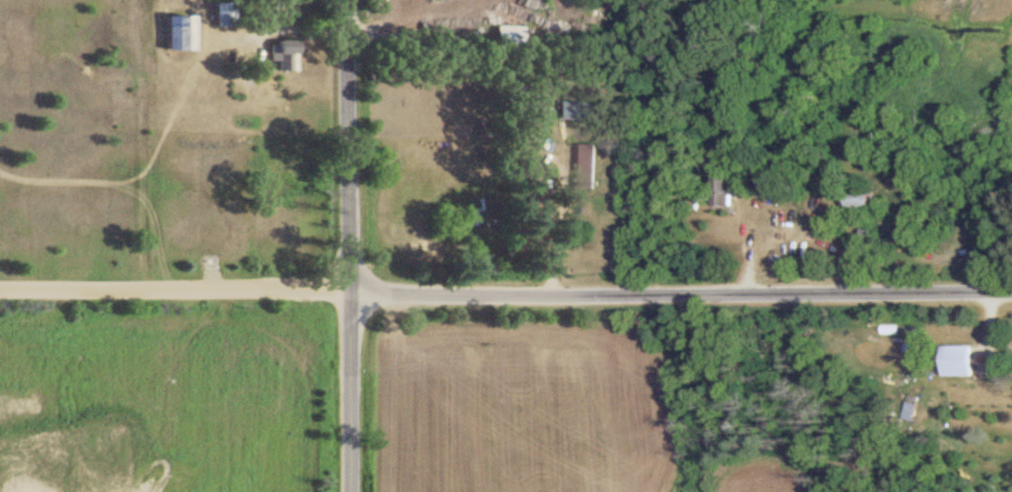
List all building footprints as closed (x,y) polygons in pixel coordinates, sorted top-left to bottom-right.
[(229,4),(212,11),(220,28),(237,21),(229,4)] [(193,50),(193,16),(168,16),(168,50),(193,50)] [(522,46),(522,27),(497,27),(497,46),(522,46)] [(300,40),(275,40),(275,58),(300,58),(300,40)] [(597,191),(599,145),(573,144),(572,190),(597,191)] [(741,194),(741,177),(716,177),(716,206),(736,206),(736,194),(741,194)] [(852,208),(876,208),(876,198),(852,198),(852,208)] [(974,346),(942,346),(942,377),(974,377),(974,346)]
